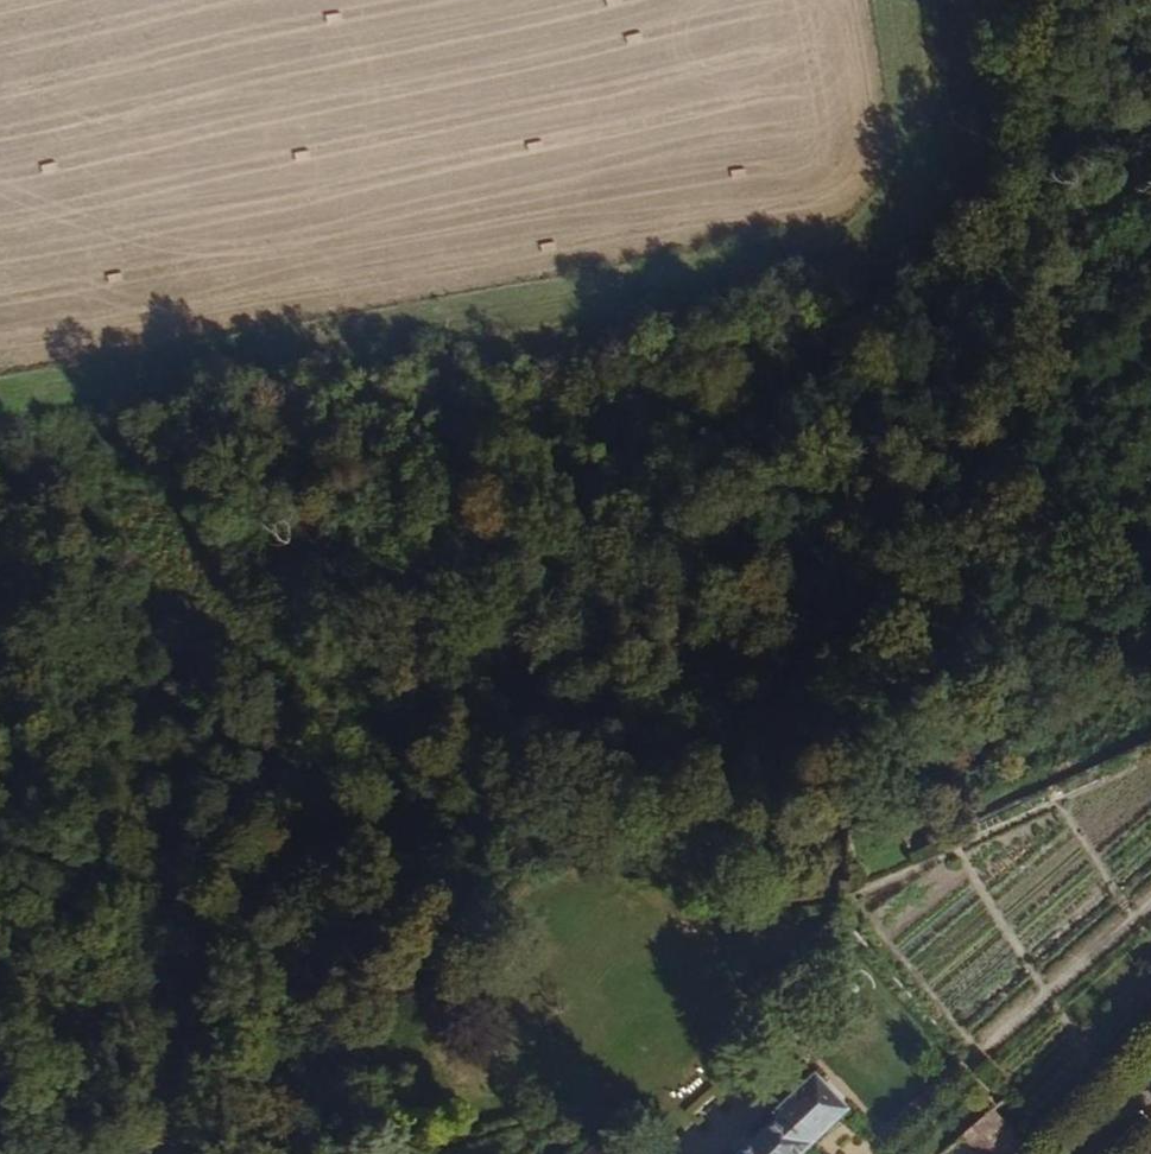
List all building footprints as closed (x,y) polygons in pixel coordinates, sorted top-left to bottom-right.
[(845,1124),(812,1089),(779,1121),(786,1127),(760,1153),(816,1153),(845,1124)] [(1026,1150),(991,1111),(968,1135),(986,1153),(1022,1153),(1026,1150)]
